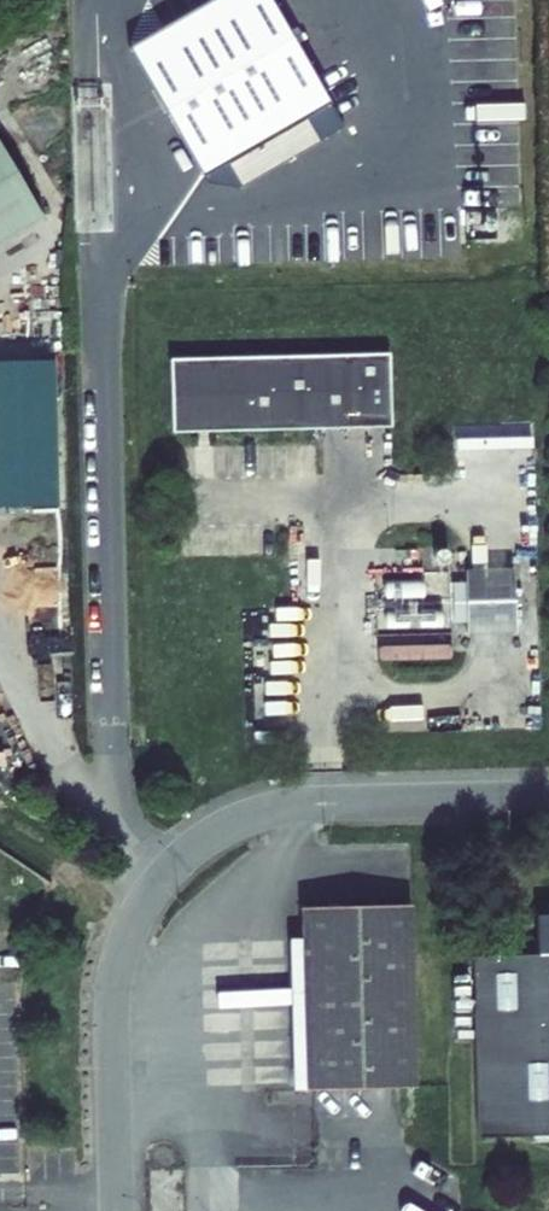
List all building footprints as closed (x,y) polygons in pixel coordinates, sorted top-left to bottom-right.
[(128,44),(202,173),(330,100),(273,0),(204,0),(128,44)] [(0,148),(0,244),(43,219),(0,148)] [(388,353),(170,358),(172,433),(390,427),(388,353)] [(54,361),(0,362),(0,503),(58,502),(54,361)] [(486,570),(466,571),(468,632),(488,632),(517,631),(515,569),(486,570)] [(416,901),(306,904),(311,1085),(421,1082),(416,901)] [(477,947),(483,1131),(548,1128),(548,907),(541,907),(541,945),(477,947)]
